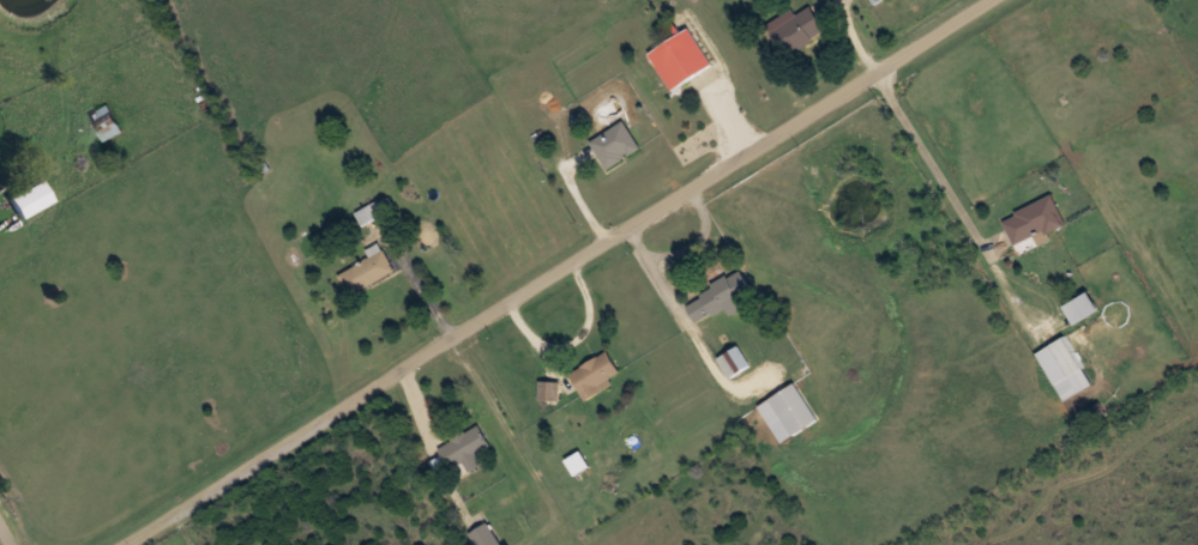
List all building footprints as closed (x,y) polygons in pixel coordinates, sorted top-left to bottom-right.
[(769,30),(783,56),(827,32),(812,6),(769,30)] [(690,26),(679,32),(672,18),(658,25),(667,42),(649,51),(669,88),(711,66),(690,26)] [(103,140),(121,131),(107,105),(90,115),(103,140)] [(589,144),(609,170),(641,146),(621,120),(589,144)] [(51,202),(40,181),(7,198),(18,219),(51,202)] [(1065,224),(1053,196),(1002,218),(1014,246),(1065,224)] [(385,214),(378,201),(356,212),(363,226),(385,214)] [(395,271),(380,244),(368,250),(372,257),(339,275),(350,296),(395,271)] [(728,313),(755,302),(742,273),(683,299),(693,323),(726,309),(728,313)] [(1064,401),(1093,384),(1064,336),(1048,345),(1067,376),(1053,384),(1064,401)] [(731,377),(750,364),(737,345),(718,359),(731,377)] [(610,377),(618,374),(610,353),(570,370),(583,399),(614,386),(610,377)] [(541,399),(558,399),(558,382),(541,382),(541,399)] [(817,420),(795,383),(758,405),(779,442),(817,420)] [(451,468),(462,461),(470,472),(482,463),(476,455),(491,444),(476,423),(438,450),(451,468)] [(477,544),(498,544),(501,543),(487,522),(469,533),(477,544)]
